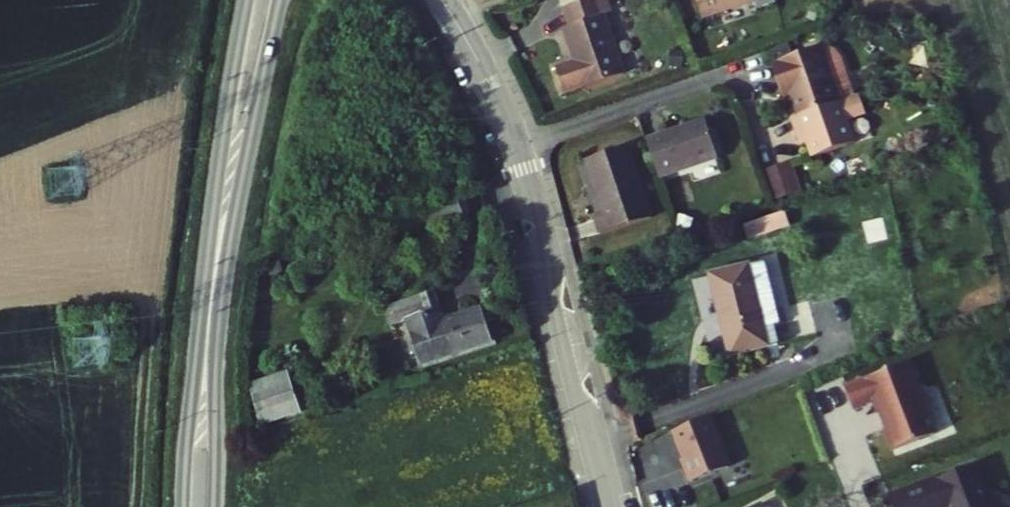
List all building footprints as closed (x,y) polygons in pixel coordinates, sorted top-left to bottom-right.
[(641,61),(621,2),(628,0),(584,0),(588,11),(582,13),(593,47),(574,54),(583,80),(603,74),(641,61)] [(807,86),(815,106),(873,86),(860,47),(853,41),(843,37),(789,57),(800,88),(807,86)] [(827,135),(831,147),(872,133),(865,111),(884,104),(878,86),(875,86),(873,86),(815,106),(807,109),(817,138),(827,135)] [(710,113),(658,131),(672,170),(724,152),(710,113)] [(618,225),(663,209),(638,138),(601,151),(619,203),(611,206),(618,225)] [(807,155),(778,164),(788,193),(817,184),(807,155)] [(712,274),(740,349),(775,336),(747,261),(712,274)] [(445,286),(404,298),(410,318),(417,316),(429,355),(461,346),(462,350),(500,339),(490,304),(453,314),(445,286)] [(269,369),(281,407),(310,398),(298,360),(269,369)] [(912,364),(847,388),(856,412),(874,406),(891,454),(939,437),(912,364)] [(714,419),(671,435),(690,486),(733,470),(714,419)] [(891,499),(895,506),(996,506),(979,464),(891,499)]
